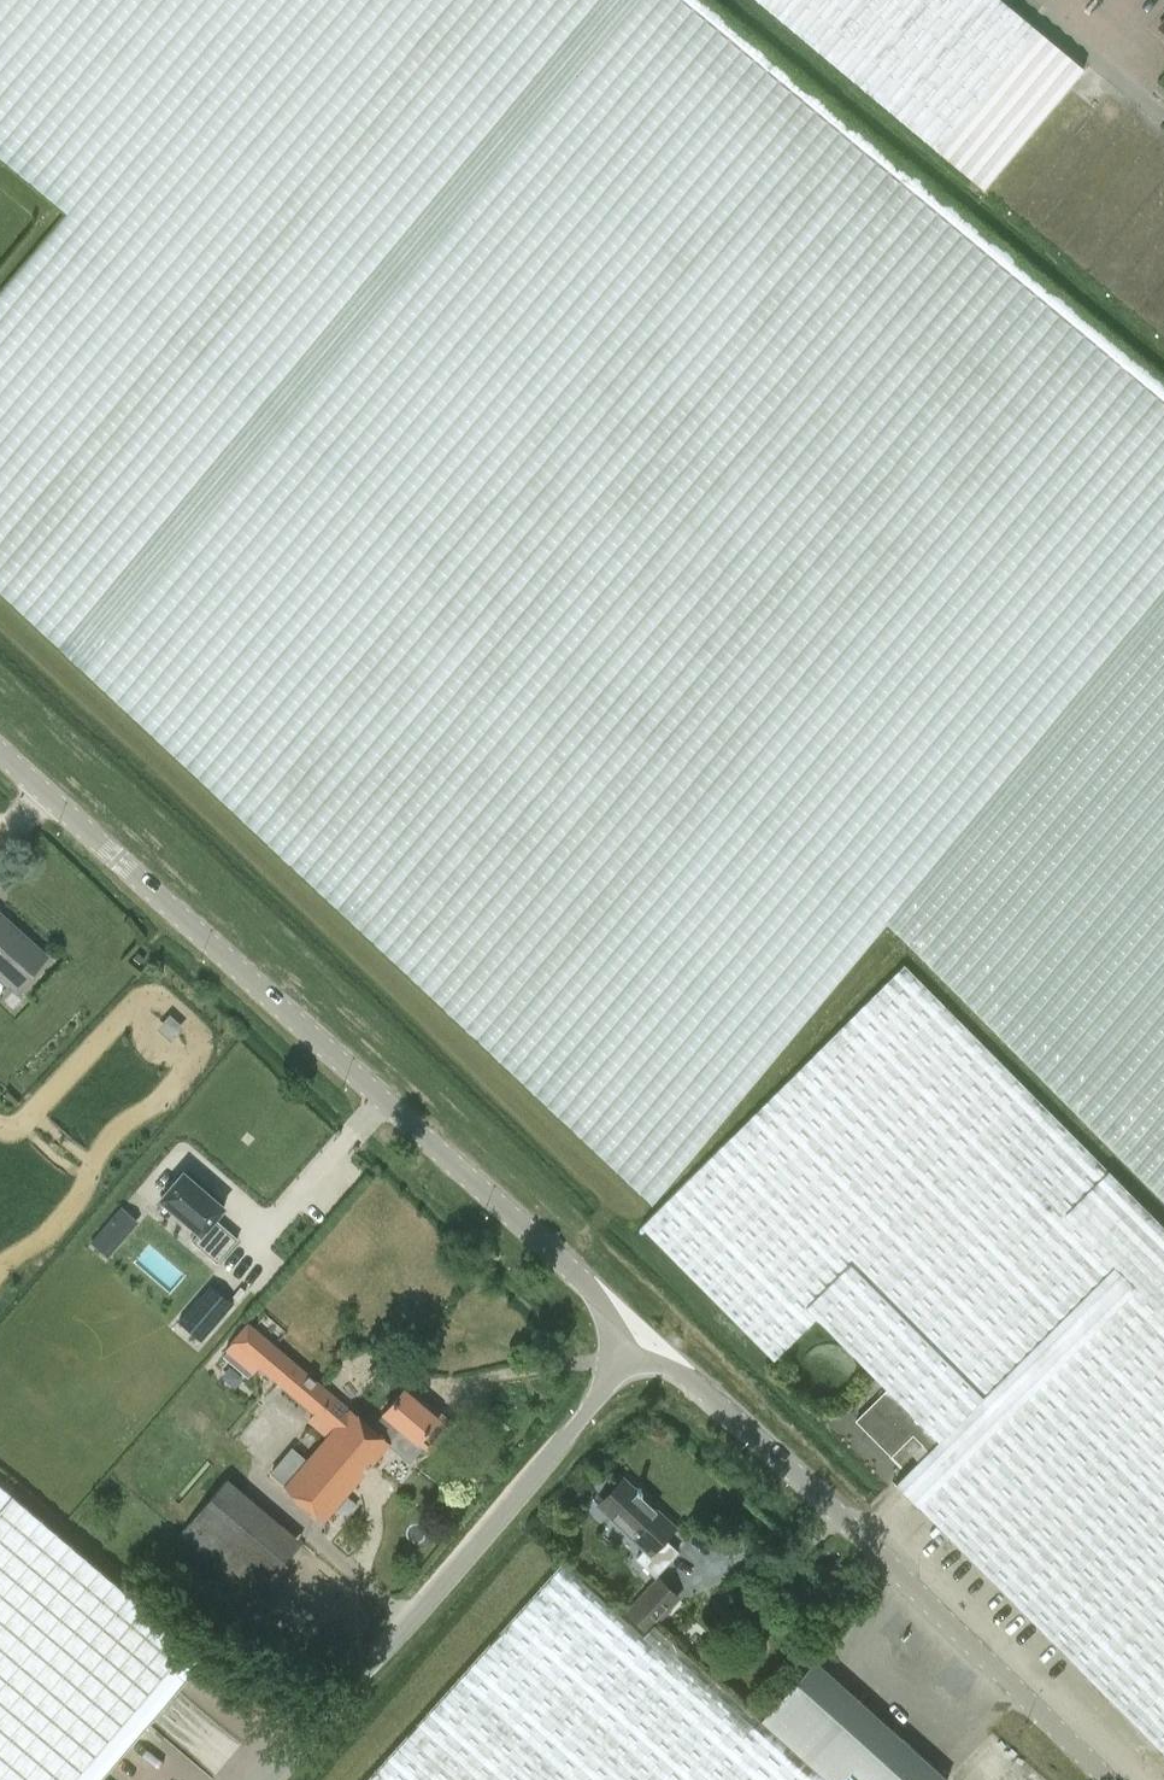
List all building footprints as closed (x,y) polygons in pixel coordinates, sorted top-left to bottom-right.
[(1163,594),(1163,374),(716,0),(0,0),(0,160),(64,214),(0,291),(0,594),(652,1205),(879,934),(1163,594)] [(1084,69),(1001,0),(757,0),(984,190),(1084,69)] [(16,988),(46,955),(0,913),(0,973),(16,988)] [(729,1138),(638,1230),(773,1362),(815,1319),(887,1389),(856,1421),(901,1466),(922,1444),(929,1451),(896,1483),(1023,1612),(1162,1752),(1163,1751),(1163,1752),(1163,1226),(1109,1170),(1107,1172),(905,965),(729,1138)] [(224,1207),(184,1173),(162,1199),(201,1232),(194,1241),(219,1262),(239,1238),(215,1218),(224,1207)] [(233,1304),(211,1284),(179,1321),(201,1341),(233,1304)] [(388,1443),(386,1440),(399,1425),(429,1450),(453,1423),(423,1398),(419,1402),(404,1389),(384,1411),(385,1412),(372,1427),(351,1410),(349,1411),(247,1323),(225,1349),(254,1373),(259,1366),(313,1412),(309,1417),(329,1434),(285,1485),(324,1519),(388,1443)] [(301,1538),(232,1476),(185,1529),(253,1590),(301,1538)] [(626,1481),(601,1506),(648,1551),(662,1536),(659,1534),(669,1524),(671,1526),(672,1525),(655,1509),(650,1515),(632,1499),(638,1493),(641,1492),(640,1487),(634,1489),(626,1481)] [(0,1483),(0,1779),(98,1779),(203,1656),(102,1570),(0,1483)] [(816,1660),(815,1659),(760,1719),(657,1625),(681,1597),(658,1575),(625,1610),(630,1615),(626,1618),(563,1563),(426,1715),(368,1779),(843,1779),(852,1770),(863,1779),(946,1779),(948,1778),(816,1660)]
